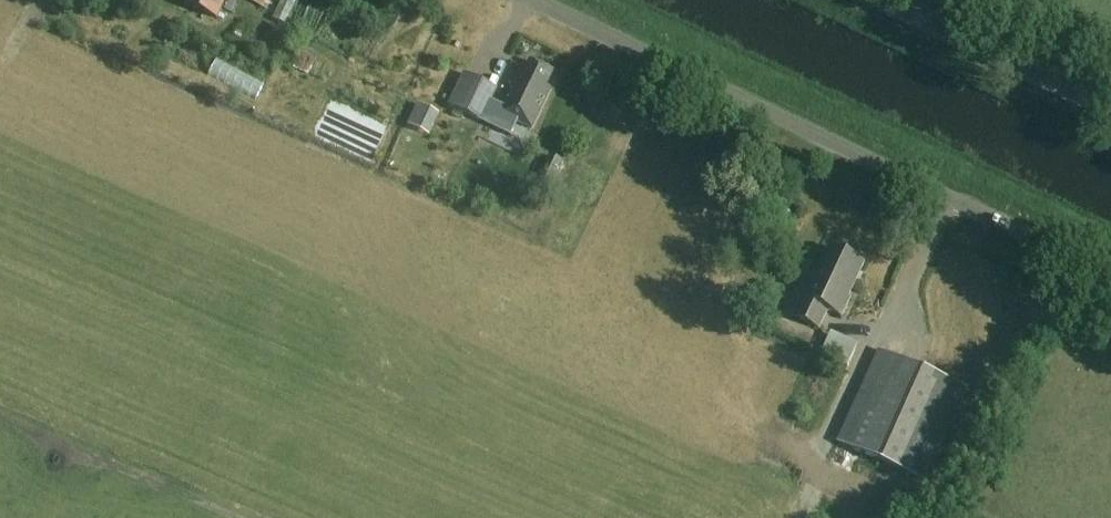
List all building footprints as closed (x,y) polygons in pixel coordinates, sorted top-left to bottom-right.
[(229,0),(188,0),(185,5),(219,21),(229,0)] [(533,106),(550,70),(530,61),(525,70),(519,67),(498,112),(531,127),(539,109),(533,106)] [(309,84),(314,74),(299,66),(293,76),(309,84)] [(484,84),(464,74),(449,106),(470,116),(478,97),(484,84)] [(549,200),(565,162),(543,152),(526,190),(549,200)] [(848,298),(864,266),(830,249),(813,285),(809,283),(793,316),(820,329),(829,310),(843,316),(851,299),(848,298)] [(851,382),(858,357),(827,349),(820,374),(851,382)] [(930,483),(970,390),(880,350),(839,443),(930,483)] [(771,374),(785,377),(790,360),(776,356),(771,374)]
